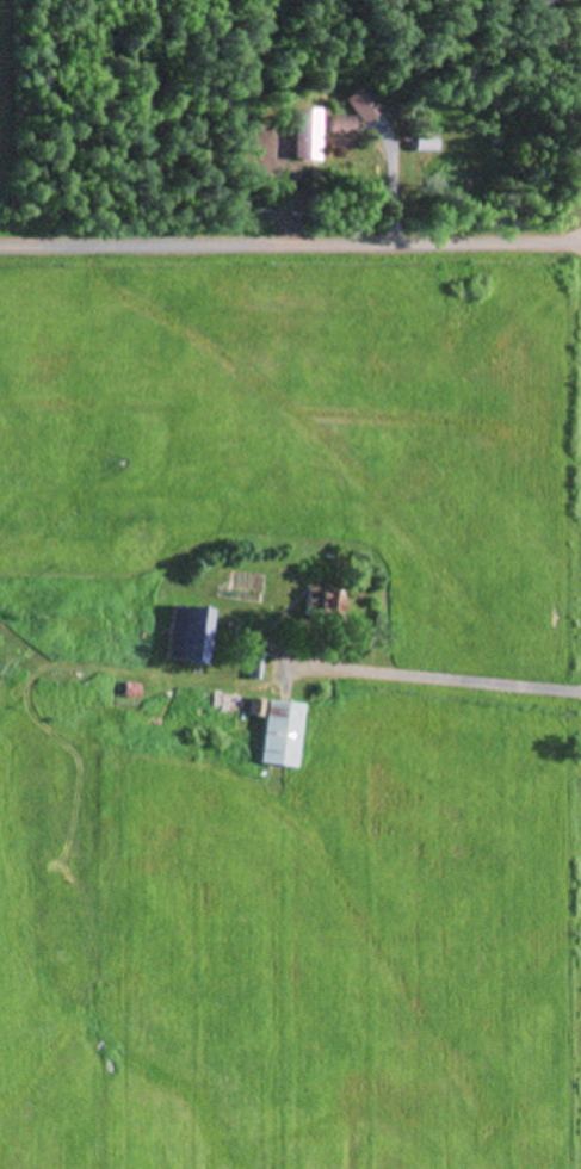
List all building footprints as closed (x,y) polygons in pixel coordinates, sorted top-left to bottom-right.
[(377,110),(360,84),(339,97),(356,123),(377,110)] [(314,109),(289,109),(289,159),(314,159),(314,109)] [(347,134),(347,116),(323,116),(323,134),(347,134)] [(327,594),(298,584),(288,617),(317,626),(327,594)] [(199,663),(203,608),(165,605),(161,660),(199,663)] [(290,768),(297,704),(250,699),(249,702),(257,703),(255,719),(258,719),(253,764),(290,768)]
